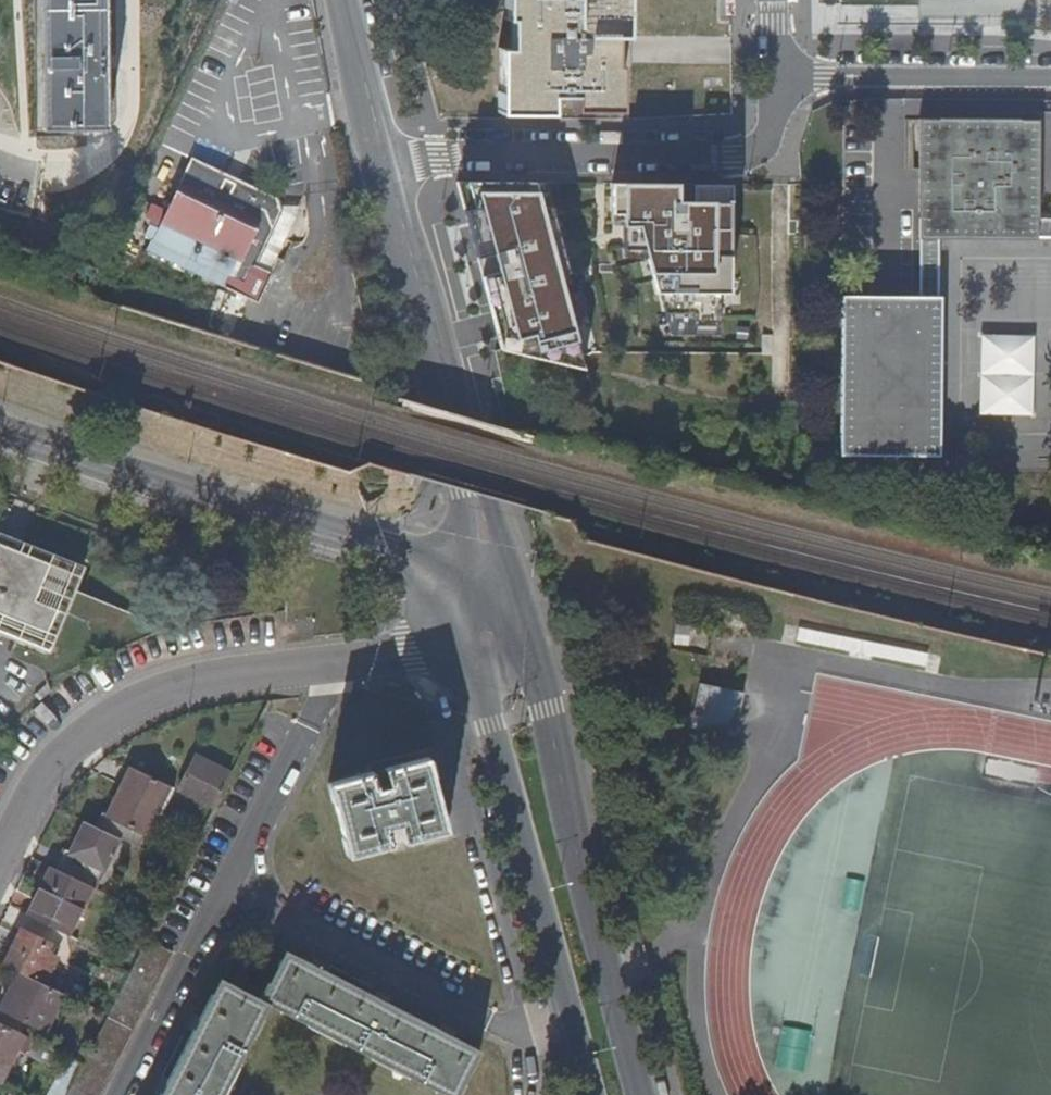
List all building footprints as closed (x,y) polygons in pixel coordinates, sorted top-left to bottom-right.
[(46,132),(105,132),(104,0),(45,0),(45,21),(46,132)] [(506,19),(512,19),(511,50),(499,49),(499,112),(550,113),(550,94),(572,94),(572,107),(617,109),(618,65),(612,64),(613,35),(625,35),(625,0),(506,0),(506,19)] [(1040,220),(1040,121),(1019,121),(1019,119),(940,119),(940,121),(920,120),(920,171),(919,218),(921,218),(921,298),(843,297),(842,454),(868,454),(940,454),(942,298),(939,298),(939,239),(1039,240),(1038,238),(1050,238),(1050,221),(1040,220)] [(147,235),(155,239),(234,277),(249,284),(284,212),(280,199),(195,158),(169,211),(162,227),(153,223),(147,235)] [(545,183),(458,183),(502,350),(586,369),(560,275),(569,273),(545,183)] [(730,305),(731,184),(613,184),(612,213),(623,213),(623,249),(645,249),(659,292),(662,292),(675,332),(719,332),(719,305),(730,305)] [(162,227),(169,211),(161,207),(153,223),(162,227)] [(234,277),(155,239),(150,251),(228,288),(234,277)] [(47,654),(70,597),(70,596),(80,572),(0,539),(0,634),(47,654)] [(137,623),(70,596),(70,597),(136,624),(137,623)] [(741,731),(745,688),(702,683),(697,726),(741,731)] [(212,807),(228,774),(193,757),(178,790),(212,807)] [(404,843),(445,832),(426,759),(384,770),(385,772),(371,776),(370,774),(329,785),(349,859),(390,848),(390,846),(403,842),(404,843)] [(101,816),(95,829),(119,840),(140,850),(169,787),(129,769),(119,791),(123,793),(111,820),(101,816)] [(119,840),(95,829),(85,824),(71,854),(66,852),(56,872),(91,889),(94,891),(103,872),(104,872),(119,840)] [(91,889),(56,872),(53,871),(29,920),(68,938),(91,889)] [(20,933),(4,968),(17,974),(33,982),(49,947),(20,933)] [(148,940),(144,947),(169,960),(173,953),(148,940)] [(169,960),(144,947),(68,1094),(100,1094),(169,960)] [(161,1094),(221,1094),(268,1004),(448,1094),(456,1094),(479,1050),(285,951),(261,1001),(220,980),(161,1094)] [(64,996),(33,982),(17,974),(0,1009),(0,1010),(46,1032),(64,996)] [(0,1086),(21,1043),(25,1046),(28,1040),(0,1026),(0,1086)] [(53,1052),(28,1040),(25,1046),(23,1050),(48,1062),(53,1052)] [(89,1052),(81,1047),(74,1061),(82,1065),(89,1052)]
